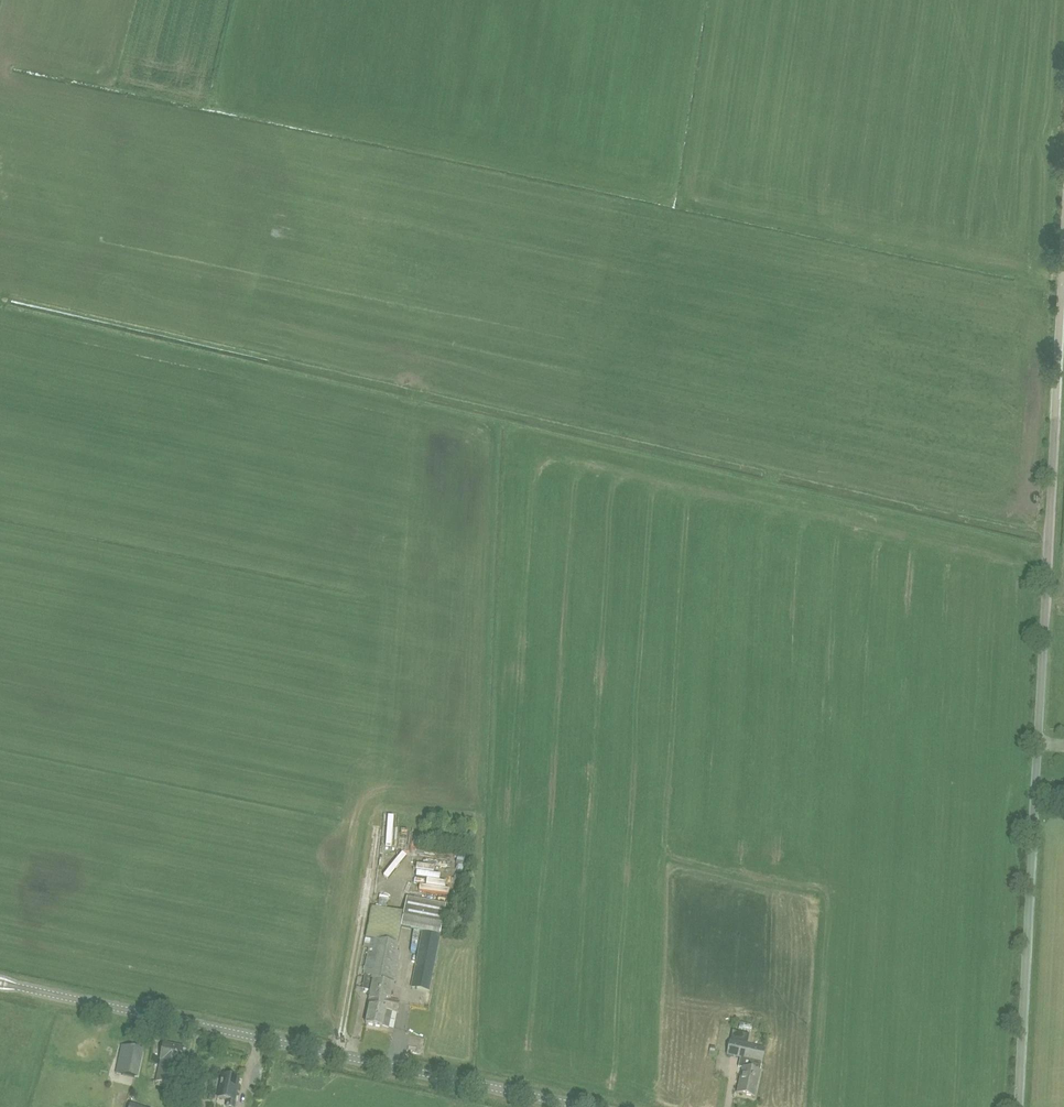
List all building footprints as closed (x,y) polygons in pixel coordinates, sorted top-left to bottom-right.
[(404,912),(401,927),(423,931),(412,987),(429,990),(446,906),(406,898),(404,912)] [(401,927),(404,912),(371,907),(364,947),(369,948),(363,976),(365,976),(362,989),(372,991),(365,1025),(387,1030),(391,1012),(396,1013),(399,1002),(389,1001),(399,954),(396,953),(397,945),(401,927)] [(749,1034),(732,1031),(730,1041),(727,1055),(740,1058),(738,1067),(742,1068),(737,1093),(754,1097),(765,1048),(746,1045),(749,1034)] [(175,1085),(183,1047),(164,1043),(155,1081),(175,1085)] [(134,1078),(140,1050),(122,1046),(116,1074),(134,1078)] [(239,1079),(223,1076),(218,1097),(226,1099),(225,1106),(234,1106),(239,1079)]
